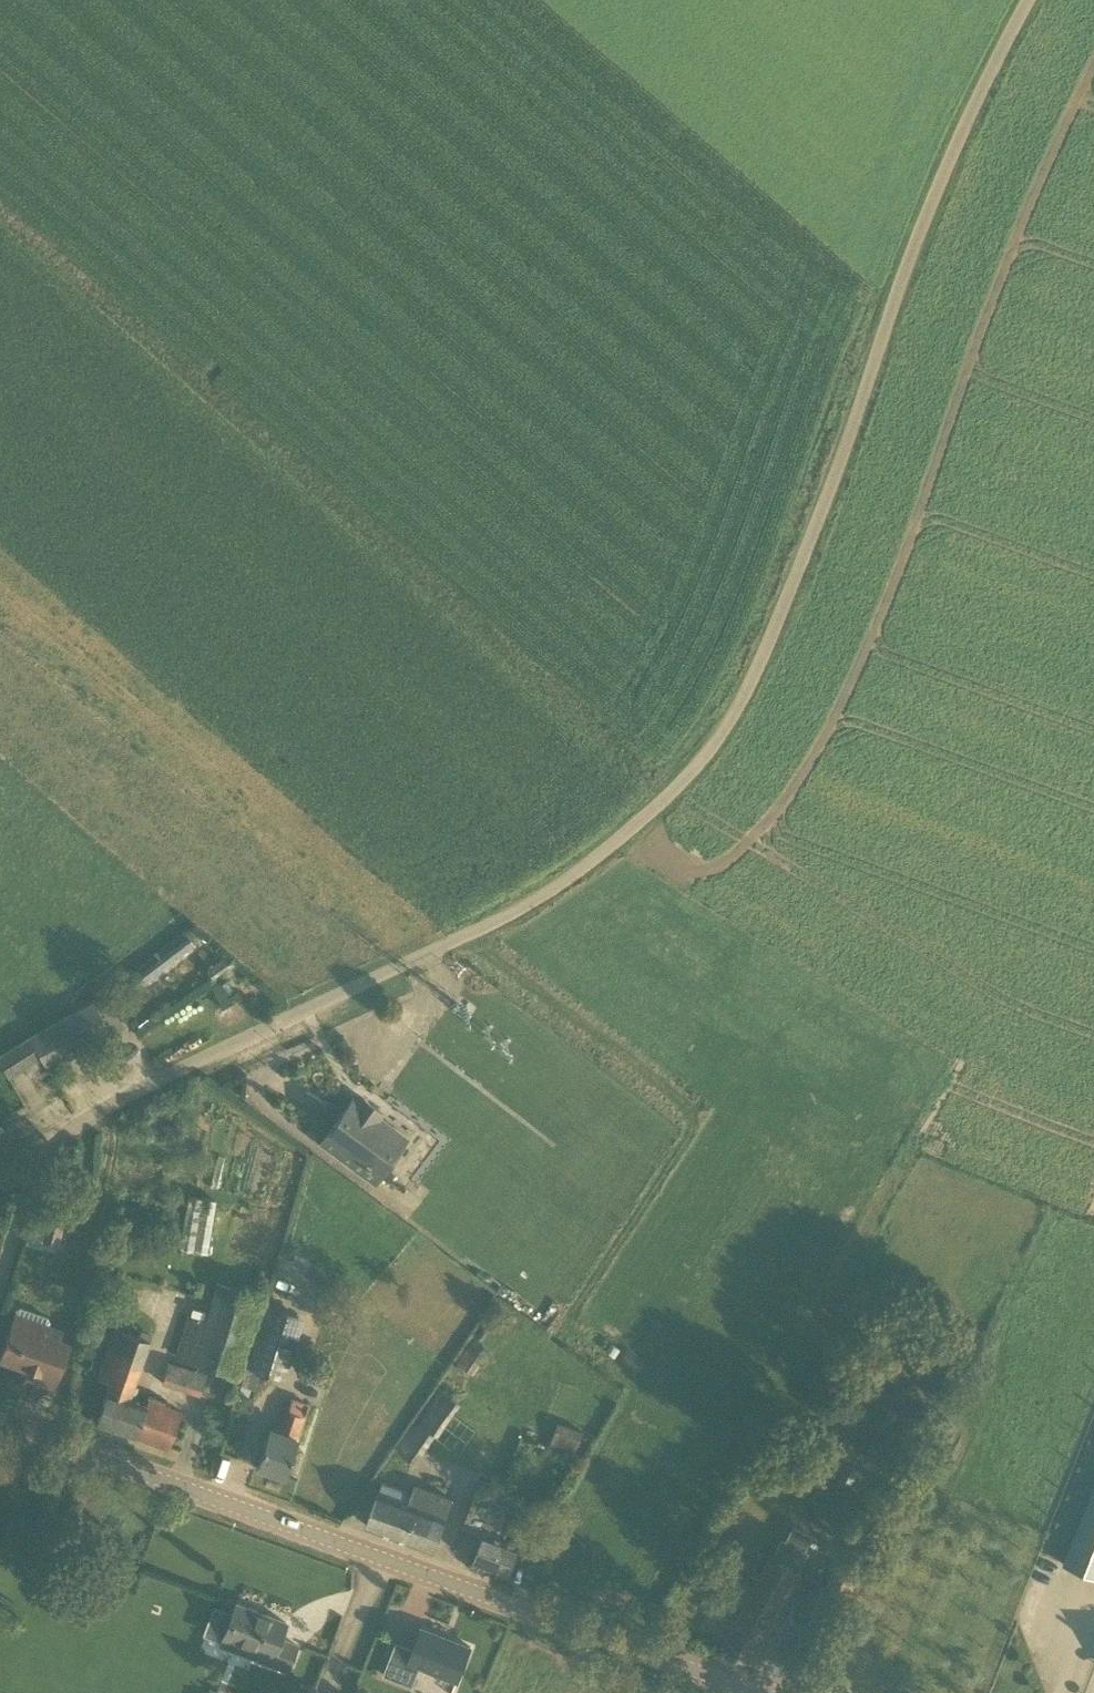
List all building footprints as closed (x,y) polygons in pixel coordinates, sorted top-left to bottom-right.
[(130,991),(202,936),(194,925),(185,932),(183,929),(153,953),(157,959),(124,984),(130,991)] [(210,977),(233,961),(226,952),(203,968),(210,977)] [(107,991),(0,1056),(0,1063),(8,1077),(24,1067),(29,1077),(46,1067),(48,1070),(127,1026),(107,991)] [(359,1103),(353,1098),(320,1142),(375,1183),(408,1139),(379,1118),(382,1113),(362,1099),(359,1103)] [(207,1254),(215,1201),(189,1197),(181,1249),(207,1254)] [(43,1240),(58,1243),(63,1222),(48,1219),(43,1240)] [(205,1322),(192,1317),(178,1354),(229,1372),(257,1296),(219,1283),(205,1322)] [(261,1373),(284,1381),(305,1318),(267,1305),(246,1369),(261,1374),(261,1373)] [(61,1367),(71,1340),(62,1337),(64,1328),(49,1323),(50,1320),(48,1316),(20,1306),(17,1308),(11,1323),(0,1354),(0,1359),(39,1373),(36,1381),(54,1387),(61,1367)] [(483,1324),(476,1336),(483,1340),(491,1329),(483,1324)] [(109,1383),(95,1422),(97,1423),(134,1435),(134,1436),(136,1436),(165,1446),(173,1420),(163,1417),(167,1405),(148,1399),(147,1405),(129,1399),(149,1342),(114,1330),(97,1379),(109,1383)] [(957,1338),(952,1350),(966,1356),(971,1344),(957,1338)] [(470,1341),(456,1362),(474,1374),(488,1353),(470,1341)] [(207,1373),(169,1360),(162,1383),(199,1396),(207,1373)] [(255,1390),(261,1374),(246,1369),(241,1385),(251,1388),(255,1390)] [(459,1399),(441,1386),(397,1449),(415,1462),(459,1399)] [(817,1397),(808,1412),(819,1417),(827,1402),(817,1397)] [(258,1462),(257,1466),(266,1469),(284,1475),(297,1438),(304,1417),(284,1410),(277,1432),(269,1429),(258,1462)] [(559,1422),(554,1436),(578,1445),(583,1431),(559,1422)] [(366,1524),(435,1550),(448,1516),(447,1515),(453,1500),(415,1485),(409,1501),(397,1497),(400,1488),(383,1482),(379,1491),(379,1490),(366,1524)] [(1064,1564),(1093,1576),(1093,1487),(1064,1564)] [(521,1543),(504,1537),(519,1497),(501,1490),(497,1500),(476,1492),(463,1526),(484,1534),(473,1562),(508,1576),(521,1543)] [(801,1571),(799,1570),(809,1552),(805,1550),(813,1536),(794,1526),(787,1540),(783,1538),(773,1557),(772,1556),(754,1588),(743,1582),(733,1601),(744,1607),(722,1648),(751,1663),(801,1571)] [(841,1556),(825,1586),(825,1587),(847,1598),(870,1554),(857,1547),(850,1560),(841,1556)] [(236,1603),(223,1637),(256,1650),(254,1657),(288,1670),(297,1645),(280,1638),(286,1622),(236,1603)] [(396,1642),(384,1675),(413,1686),(421,1666),(457,1680),(458,1681),(471,1646),(470,1646),(424,1629),(424,1628),(423,1628),(415,1649),(396,1642)]
